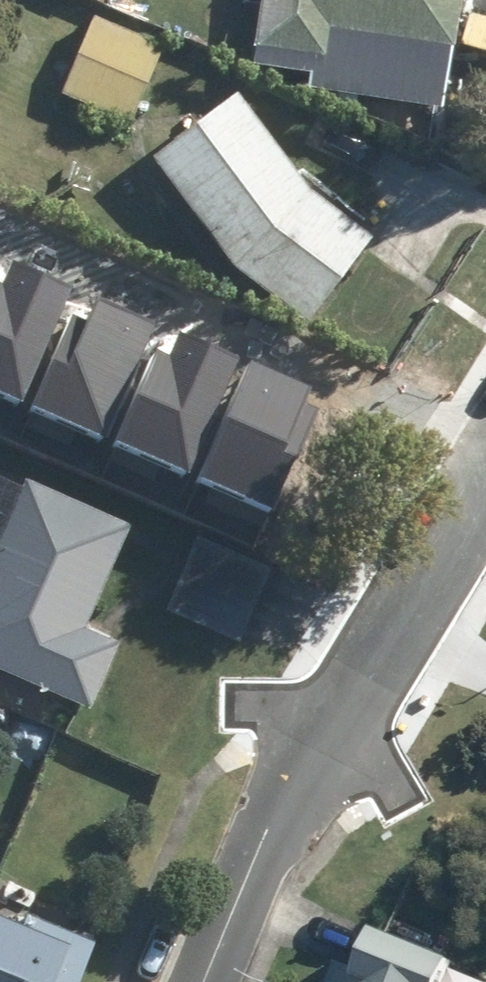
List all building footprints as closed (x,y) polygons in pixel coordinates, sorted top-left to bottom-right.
[(252,51),(327,63),(332,33),(453,52),(461,0),(260,0),(252,51)] [(164,50),(93,20),(61,98),(131,127),(164,50)] [(372,244),(307,196),(237,102),(153,164),(235,274),(308,329),(372,244)] [(238,411),(216,401),(239,350),(129,301),(56,461),(188,520),(238,411)] [(132,531),(27,484),(23,493),(0,483),(0,677),(91,717),(122,648),(86,633),(132,531)] [(242,647),(273,574),(196,543),(166,615),(242,647)] [(17,933),(0,926),(0,981),(80,981),(96,944),(25,915),(17,933)] [(369,953),(442,981),(445,981),(454,961),(378,931),(369,953)] [(339,962),(331,981),(442,981),(369,953),(362,971),(339,962)]
